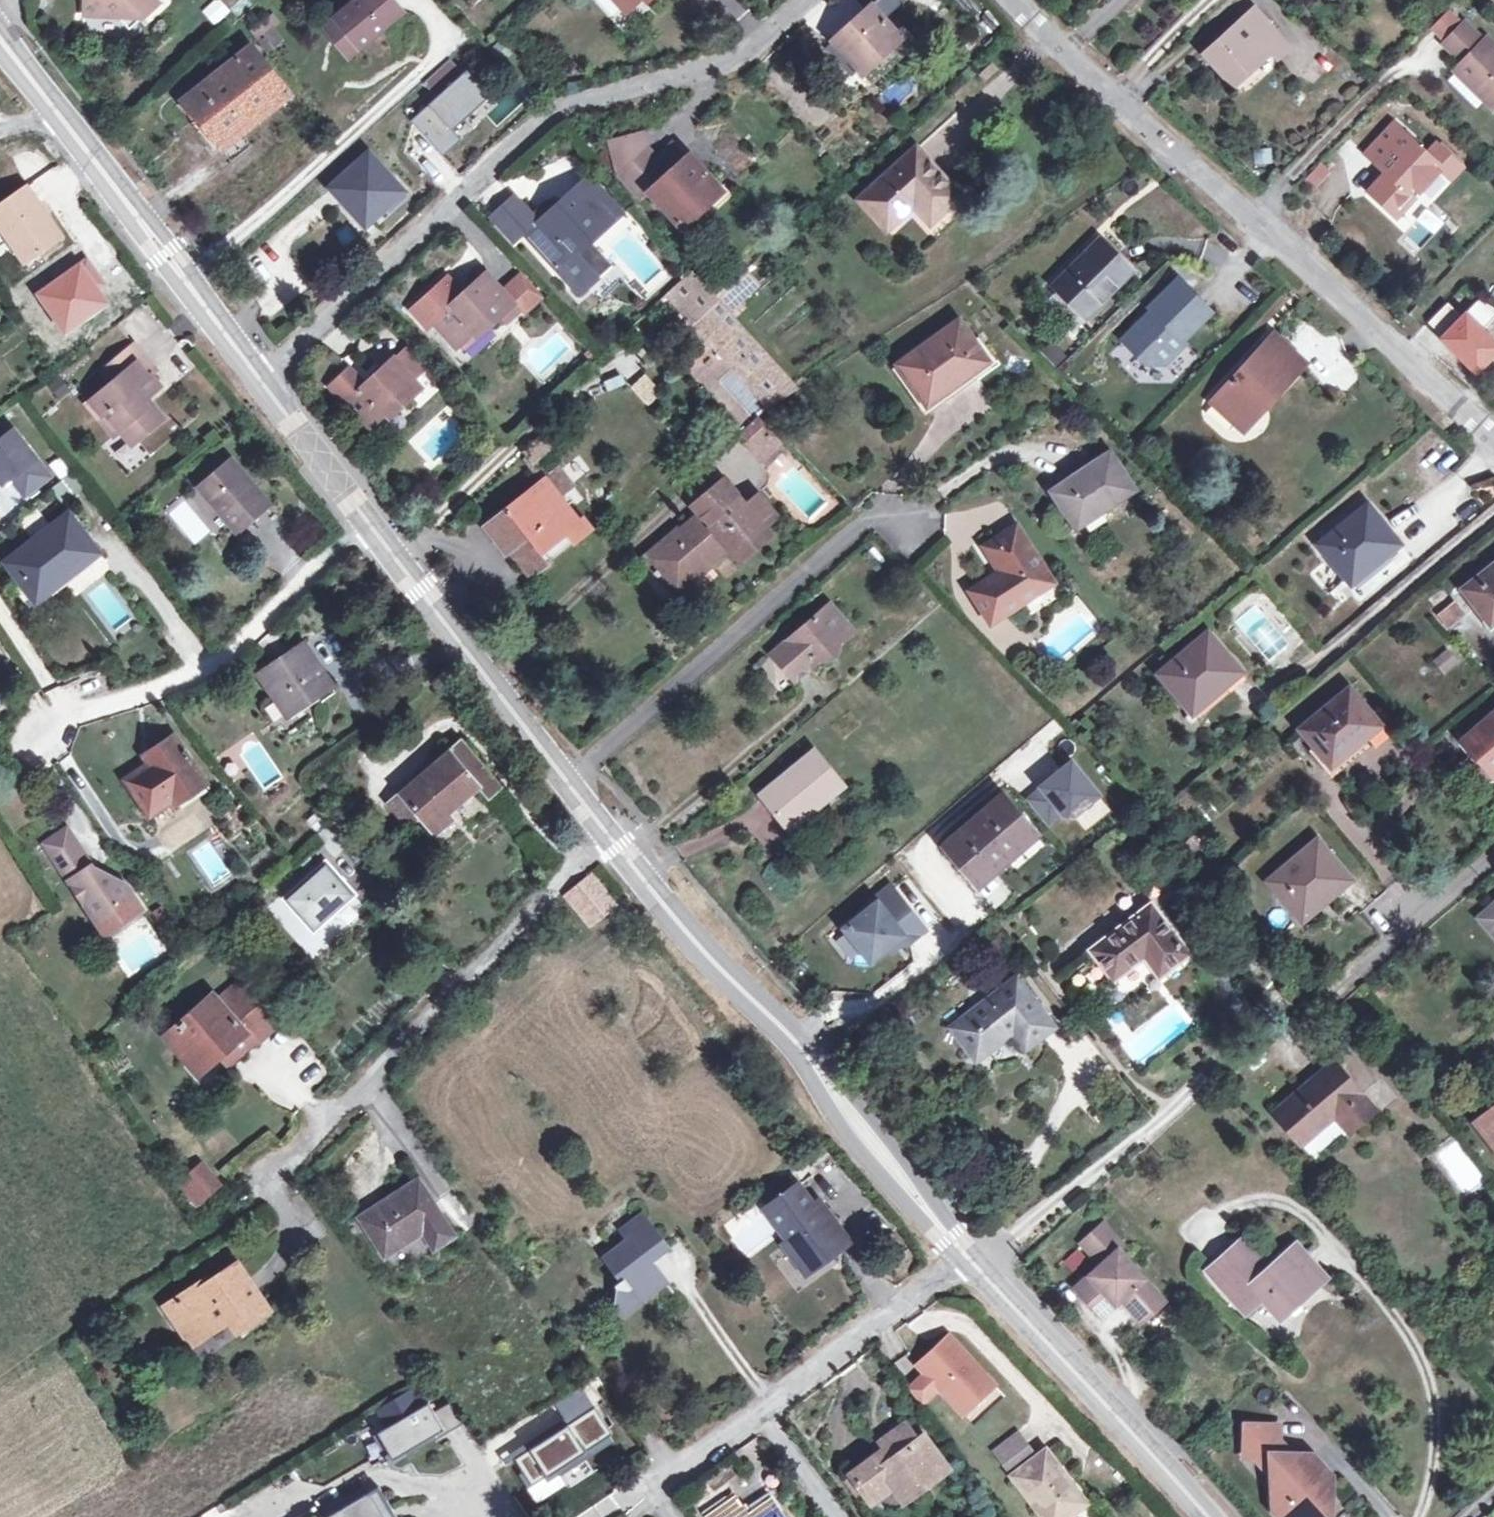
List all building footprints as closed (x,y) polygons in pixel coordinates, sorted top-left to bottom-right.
[(84,14),(118,15),(142,16),(157,2),(155,0),(85,0),(84,14)] [(201,10),(214,25),(231,11),(222,0),(213,0),(201,10)] [(333,18),(358,48),(401,12),(392,0),(355,0),(333,18)] [(625,12),(638,0),(614,0),(625,12)] [(885,11),(902,0),(878,0),(885,11)] [(832,40),(860,71),(858,72),(869,84),(914,43),(903,31),(898,35),(896,32),(871,4),(832,40)] [(1264,43),(1276,33),(1254,8),(1204,54),(1232,84),(1270,50),(1264,43)] [(142,16),(118,15),(128,28),(142,16)] [(358,48),(333,18),(323,27),(348,57),(358,48)] [(1493,102),(1493,47),(1485,38),(1482,40),(1463,21),(1442,42),(1462,62),(1455,68),(1491,105),(1493,102)] [(280,40),(269,28),(258,38),(268,51),(280,40)] [(1264,43),(1270,50),(1276,57),(1288,47),(1276,33),(1264,43)] [(182,98),(197,117),(203,112),(224,138),(286,89),(251,44),(182,98)] [(437,153),(464,130),(436,97),(409,119),(437,153)] [(203,112),(197,117),(218,142),(224,138),(203,112)] [(1386,200),(1399,213),(1413,198),(1409,193),(1437,164),(1426,154),(1392,121),(1363,152),(1384,172),(1367,191),(1381,204),(1386,200)] [(615,167),(620,175),(646,152),(640,131),(607,140),(615,167)] [(672,144),(653,160),(666,175),(684,158),(672,144)] [(1426,154),(1437,164),(1450,176),(1459,167),(1435,145),(1426,154)] [(885,228),(914,202),(922,195),(939,214),(959,195),(915,147),(858,198),(885,228)] [(646,152),(620,175),(640,197),(648,190),(678,224),(700,203),(705,209),(723,193),(688,154),(684,158),(666,175),(653,160),(646,152)] [(352,200),(370,220),(402,191),(368,153),(329,187),(346,206),(352,200)] [(1324,170),(1317,163),(1300,180),(1308,187),(1324,170)] [(22,190),(13,177),(0,186),(0,198),(4,203),(22,190)] [(614,218),(581,183),(539,220),(517,196),(495,216),(515,238),(524,230),(578,290),(607,264),(587,243),(614,218)] [(4,203),(0,206),(0,231),(24,264),(61,237),(25,188),(22,190),(4,203)] [(922,195),(914,202),(931,221),(939,214),(922,195)] [(352,200),(346,206),(364,226),(370,220),(352,200)] [(1386,200),(1381,204),(1395,217),(1399,213),(1386,200)] [(700,203),(678,224),(682,230),(705,209),(700,203)] [(1406,234),(1416,243),(1436,219),(1427,211),(1406,234)] [(1084,315),(1129,269),(1100,240),(1053,285),(1084,315)] [(732,315),(715,296),(692,270),(666,294),(768,407),(798,388),(732,315)] [(502,315),(513,305),(519,301),(528,311),(541,299),(519,277),(503,290),(485,271),(462,293),(450,277),(414,309),(428,324),(432,320),(458,347),(472,335),(485,322),(489,327),(502,315)] [(742,271),(715,296),(732,315),(740,307),(735,302),(754,284),(742,271)] [(1218,312),(1180,274),(1147,306),(1152,310),(1126,336),(1151,360),(1168,361),(1218,312)] [(519,312),(513,305),(502,315),(508,323),(519,312)] [(988,361),(957,318),(896,362),(927,405),(988,361)] [(485,322),(472,335),(476,339),(489,327),(485,322)] [(1304,363),(1272,334),(1212,401),(1243,429),(1304,363)] [(412,337),(394,353),(411,372),(430,355),(412,337)] [(1050,342),(1041,354),(1059,365),(1067,353),(1050,342)] [(134,344),(110,364),(120,375),(111,382),(90,400),(100,413),(97,416),(113,435),(119,430),(124,425),(137,440),(163,418),(150,403),(146,406),(142,401),(146,398),(160,386),(150,374),(155,370),(134,344)] [(403,404),(424,385),(411,372),(394,353),(346,397),(370,424),(398,399),(403,404)] [(101,371),(111,382),(120,375),(110,364),(101,371)] [(629,386),(647,406),(662,391),(643,372),(629,386)] [(100,413),(90,400),(86,403),(97,416),(100,413)] [(751,448),(770,430),(757,415),(737,434),(750,449),(751,448)] [(124,425),(119,430),(131,445),(137,440),(124,425)] [(35,458),(13,428),(0,438),(0,480),(2,483),(11,477),(35,458)] [(775,436),(770,430),(751,448),(756,454),(775,436)] [(1099,501),(1104,508),(1134,488),(1109,451),(1050,491),(1070,520),(1099,501)] [(545,478),(548,476),(530,454),(529,456),(524,460),(540,481),(545,478)] [(35,458),(11,477),(24,495),(48,475),(35,458)] [(236,530),(267,504),(229,460),(200,486),(236,530)] [(545,478),(557,494),(571,483),(558,467),(548,476),(545,478)] [(557,494),(545,478),(540,481),(482,528),(505,553),(508,551),(521,566),(566,531),(573,541),(586,532),(557,494)] [(732,478),(725,484),(739,500),(746,495),(732,478)] [(739,500),(725,484),(723,481),(694,506),(701,514),(679,531),(678,530),(644,558),(674,593),(699,572),(697,570),(705,563),(728,545),(735,553),(763,528),(739,500)] [(1099,501),(1070,520),(1075,528),(1104,508),(1099,501)] [(1398,543),(1366,503),(1317,543),(1350,583),(1398,543)] [(98,552),(68,513),(6,561),(35,600),(98,552)] [(1007,567),(1001,570),(971,590),(990,619),(1050,581),(1015,527),(985,546),(995,561),(1000,558),(1007,567)] [(529,575),(573,541),(566,531),(521,566),(529,575)] [(1000,558),(995,561),(1001,570),(1007,567),(1000,558)] [(697,570),(699,572),(707,565),(705,563),(697,570)] [(1462,588),(1489,622),(1493,619),(1493,564),(1462,588)] [(1268,596),(1235,619),(1268,667),(1301,644),(1268,596)] [(1446,625),(1461,613),(1453,602),(1438,614),(1446,625)] [(833,633),(844,623),(829,604),(771,653),(794,680),(821,655),(824,658),(834,657),(840,641),(833,633)] [(833,633),(840,641),(852,631),(844,623),(833,633)] [(1158,673),(1192,712),(1240,671),(1207,631),(1158,673)] [(287,714),(330,685),(302,645),(260,674),(287,714)] [(1379,725),(1348,688),(1300,728),(1330,764),(1379,725)] [(1462,740),(1492,773),(1493,771),(1493,712),(1462,740)] [(173,734),(149,750),(154,759),(148,763),(124,779),(149,816),(173,799),(203,779),(173,734)] [(401,793),(403,795),(417,812),(430,827),(448,812),(477,787),(487,798),(500,787),(461,741),(401,793)] [(760,794),(784,824),(811,802),(815,807),(843,785),(815,749),(760,794)] [(142,754),(148,763),(154,759),(149,750),(142,754)] [(1041,787),(1028,798),(1044,817),(1045,816),(1049,820),(1060,810),(1061,813),(1071,814),(1096,793),(1069,761),(1039,786),(1041,787)] [(209,788),(203,779),(173,799),(179,808),(209,788)] [(417,812),(403,795),(391,806),(404,822),(417,812)] [(1033,834),(1002,797),(944,848),(976,884),(1033,834)] [(811,802),(784,824),(788,829),(815,807),(811,802)] [(455,819),(448,812),(430,827),(437,835),(455,819)] [(335,857),(355,837),(337,816),(316,835),(335,857)] [(43,843),(51,854),(74,839),(66,827),(43,843)] [(94,868),(74,839),(51,854),(96,921),(116,908),(123,920),(141,908),(124,883),(95,868),(94,868)] [(1327,887),(1333,894),(1350,879),(1317,840),(1268,881),(1295,914),(1327,887)] [(313,930),(354,893),(325,862),(284,898),(313,930)] [(614,902),(589,874),(565,894),(591,923),(614,902)] [(908,942),(925,929),(890,885),(873,899),(876,902),(843,928),(863,953),(878,955),(888,947),(903,935),(906,939),(908,942)] [(1327,887),(1295,914),(1301,920),(1333,894),(1327,887)] [(1189,953),(1151,902),(1089,950),(1113,981),(1143,958),(1158,977),(1189,953)] [(1479,917),(1493,934),(1493,903),(1479,917)] [(116,908),(96,921),(103,933),(123,920),(116,908)] [(891,951),(906,939),(903,935),(888,947),(891,951)] [(954,984),(958,973),(949,969),(945,980),(954,984)] [(1052,1026),(1016,978),(951,1027),(975,1059),(1012,1031),(1024,1047),(1052,1026)] [(242,981),(219,1000),(225,1008),(249,988),(242,981)] [(169,1032),(170,1033),(203,1071),(219,1056),(247,1032),(255,1041),(256,1043),(279,1023),(249,988),(225,1008),(219,1000),(213,992),(169,1032)] [(255,1041),(247,1032),(219,1056),(228,1066),(255,1041)] [(203,1071),(170,1033),(165,1037),(198,1075),(203,1071)] [(1373,1109),(1332,1061),(1273,1112),(1300,1144),(1334,1115),(1348,1131),(1373,1109)] [(1117,1081),(1110,1074),(1105,1079),(1112,1085),(1117,1081)] [(1477,1122),(1493,1144),(1493,1109),(1477,1122)] [(193,1177),(204,1195),(206,1198),(223,1187),(210,1167),(193,1177)] [(197,1199),(204,1195),(193,1177),(187,1182),(197,1199)] [(453,1235),(417,1180),(360,1217),(385,1255),(423,1230),(434,1247),(453,1235)] [(785,1242),(802,1264),(822,1249),(827,1255),(848,1239),(817,1199),(811,1204),(796,1184),(766,1207),(790,1238),(785,1242)] [(628,1289),(638,1300),(665,1280),(648,1257),(643,1251),(659,1239),(660,1238),(640,1212),(622,1226),(629,1236),(604,1255),(616,1272),(617,1272),(622,1278),(618,1281),(614,1285),(615,1287),(628,1289)] [(1103,1223),(1081,1243),(1100,1265),(1075,1287),(1100,1316),(1120,1298),(1140,1321),(1163,1301),(1118,1249),(1122,1245),(1103,1223)] [(1208,1268),(1246,1312),(1262,1297),(1280,1317),(1325,1278),(1294,1244),(1265,1269),(1240,1240),(1208,1268)] [(802,1264),(807,1270),(827,1255),(822,1249),(802,1264)] [(236,1264),(206,1285),(197,1290),(190,1288),(188,1292),(167,1306),(191,1342),(225,1319),(236,1311),(245,1323),(267,1309),(236,1264)] [(202,1279),(190,1288),(197,1290),(206,1285),(202,1279)] [(628,1289),(615,1287),(613,1305),(610,1321),(624,1311),(638,1300),(628,1289)] [(236,1311),(225,1319),(233,1331),(245,1323),(236,1311)] [(916,1364),(962,1412),(993,1383),(947,1335),(916,1364)] [(921,1403),(938,1387),(924,1372),(907,1388),(921,1403)] [(962,1412),(972,1423),(1003,1394),(993,1383),(962,1412)] [(412,1390),(378,1410),(388,1427),(394,1437),(428,1417),(412,1390)] [(447,1431),(461,1424),(451,1402),(436,1409),(447,1431)] [(581,1439),(605,1428),(595,1407),(571,1418),(581,1439)] [(388,1427),(378,1410),(366,1417),(376,1434),(388,1427)] [(905,1423),(888,1436),(893,1443),(883,1450),(851,1474),(867,1495),(895,1475),(909,1494),(941,1471),(915,1436),(905,1423)] [(1296,1453),(1278,1434),(1278,1426),(1245,1424),(1244,1455),(1254,1456),(1271,1475),(1273,1511),(1278,1516),(1320,1516),(1320,1507),(1330,1497),(1331,1477),(1318,1477),(1319,1462),(1312,1454),(1296,1453)] [(923,1429),(915,1436),(941,1471),(949,1465),(923,1429)] [(994,1451),(1011,1475),(1038,1454),(1019,1429),(994,1451)] [(623,1436),(591,1455),(599,1470),(632,1451),(623,1436)] [(893,1443),(888,1436),(877,1443),(883,1450),(893,1443)] [(1068,1516),(1086,1503),(1045,1448),(1038,1454),(1011,1475),(1043,1516),(1069,1516),(1068,1516)] [(867,1495),(851,1474),(843,1480),(859,1502),(867,1495)] [(895,1475),(867,1495),(872,1502),(890,1489),(899,1502),(909,1494),(899,1481),(895,1475)] [(708,1516),(732,1499),(722,1486),(698,1503),(708,1516)] [(378,1488),(327,1516),(395,1516),(378,1488)] [(708,1516),(782,1516),(769,1499),(747,1515),(734,1497),(732,1499),(708,1516)]
